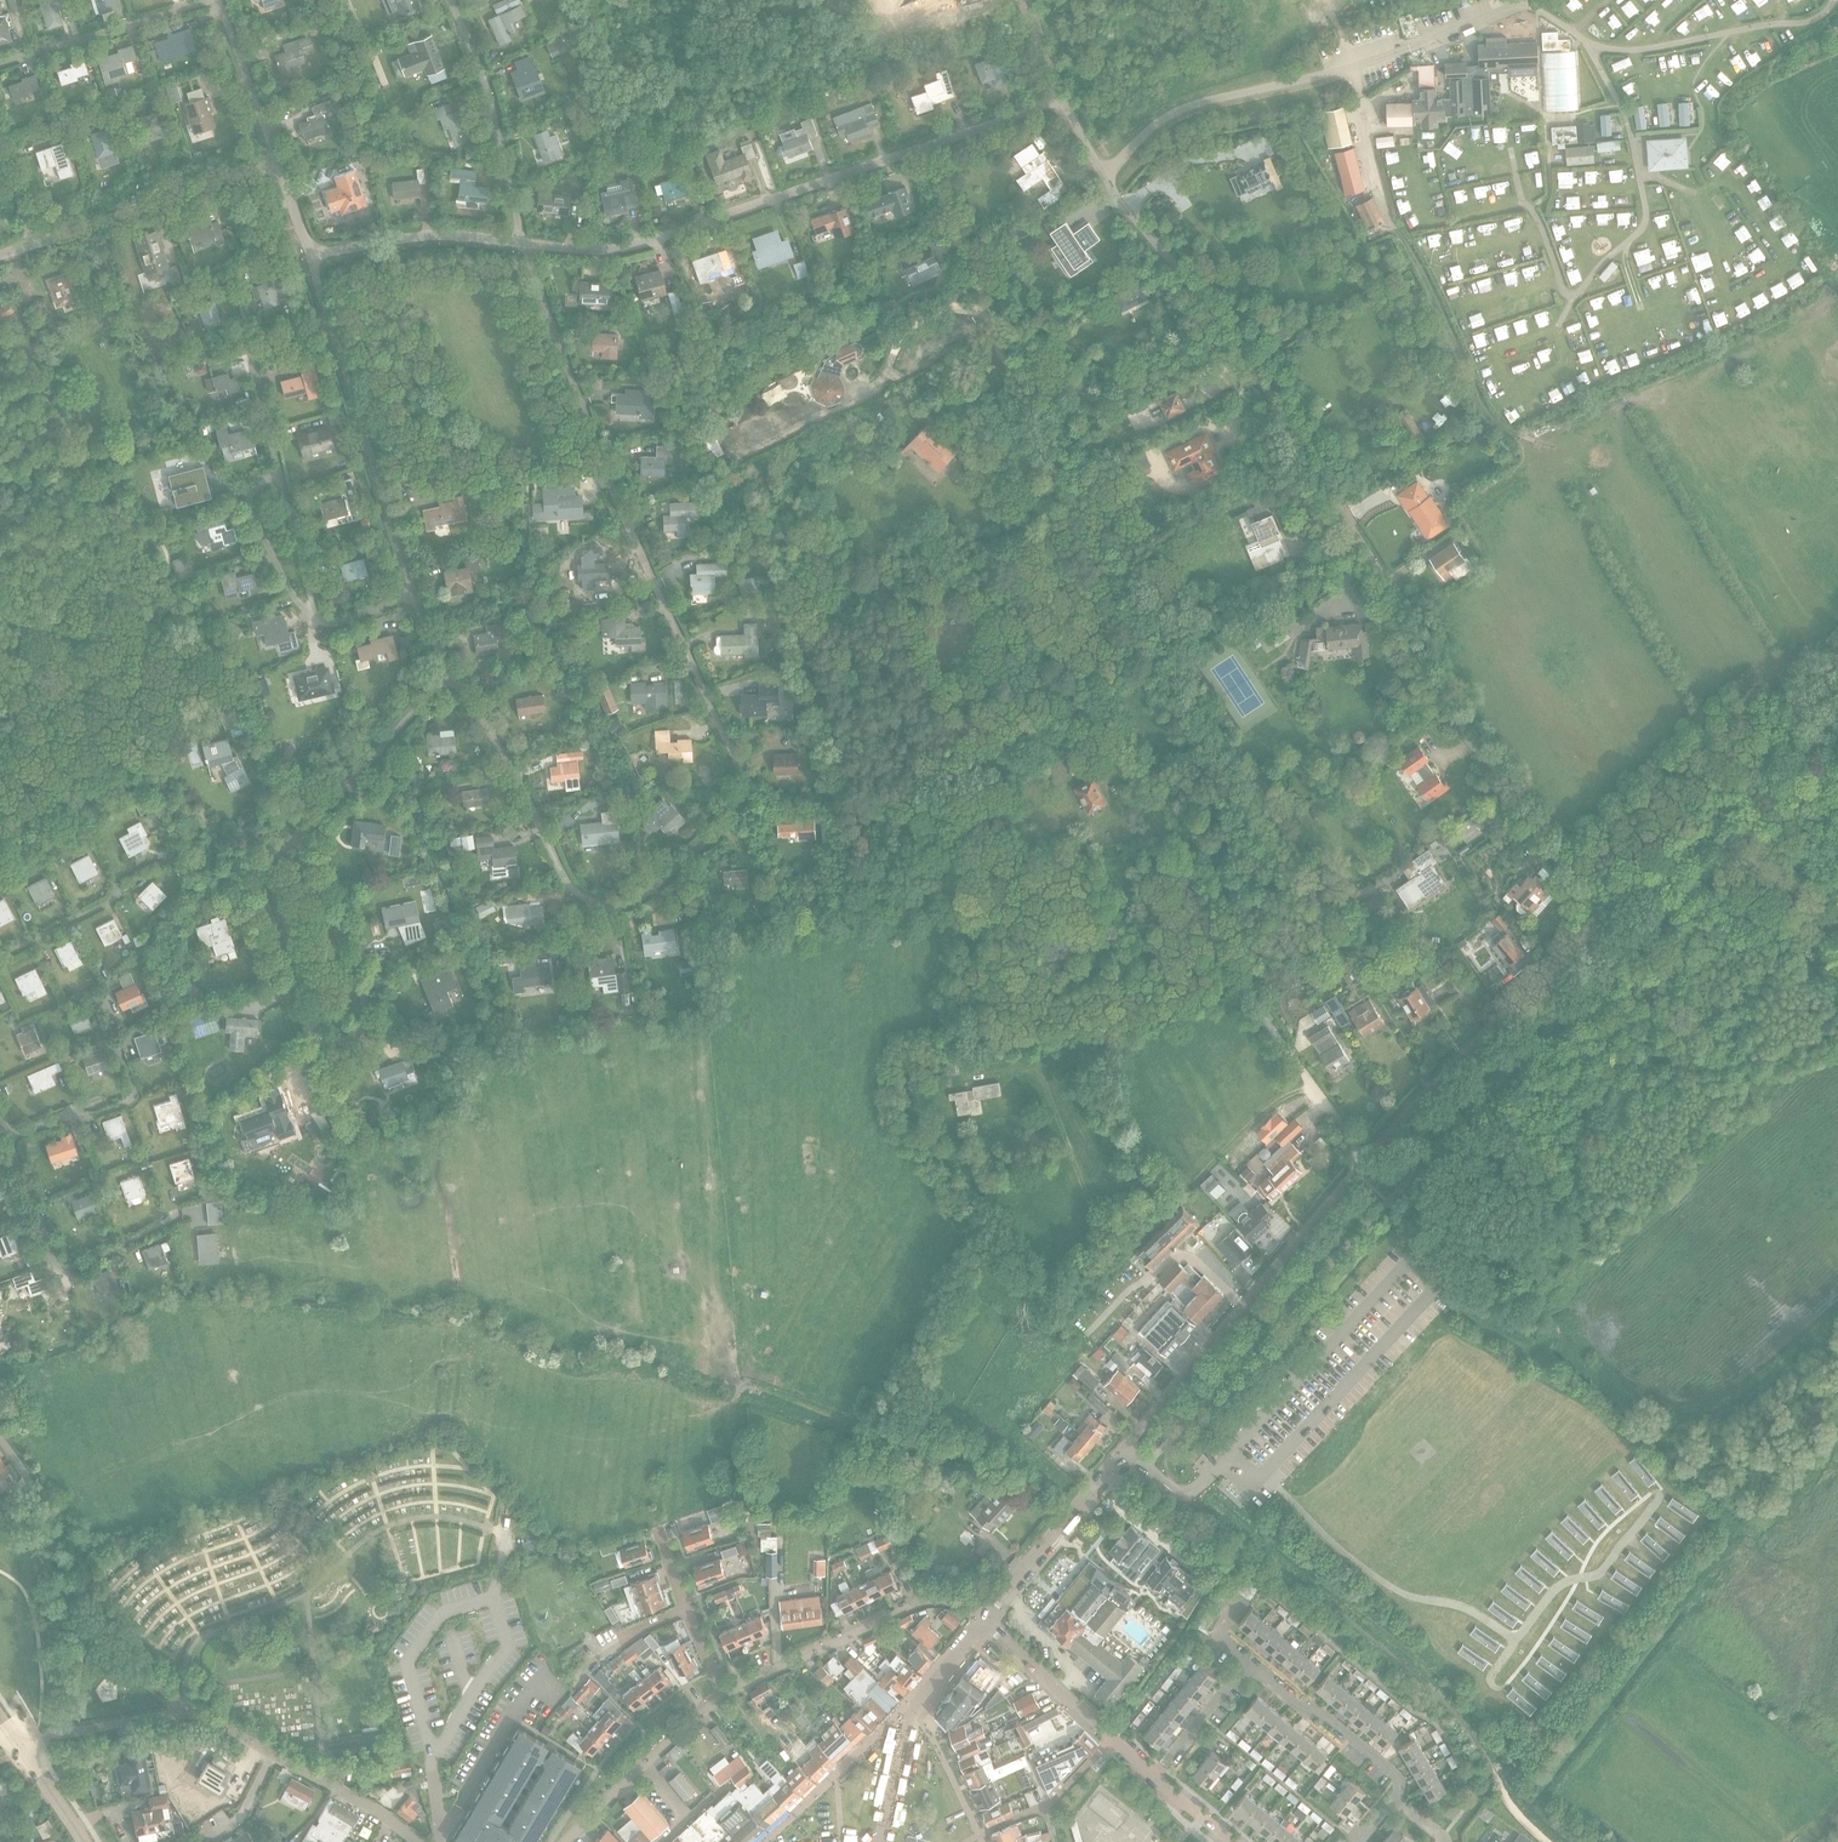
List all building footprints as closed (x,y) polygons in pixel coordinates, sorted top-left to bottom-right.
[(48,28),(62,24),(58,9),(65,6),(64,3),(65,3),(64,0),(39,0),(48,28)] [(99,12),(114,8),(112,0),(96,0),(99,12)] [(264,9),(280,3),(279,0),(261,0),(264,9)] [(390,3),(395,1),(399,12),(417,5),(415,0),(388,0),(390,3)] [(517,21),(525,18),(517,0),(508,0),(494,6),(496,17),(487,21),(498,44),(509,41),(508,35),(513,33),(510,24),(517,21)] [(16,2),(9,4),(11,11),(18,9),(16,2)] [(11,40),(6,25),(12,23),(6,5),(1,6),(0,5),(0,43),(11,40)] [(153,38),(148,39),(151,48),(148,49),(152,62),(158,60),(157,55),(171,50),(172,54),(184,50),(185,52),(194,49),(188,28),(170,34),(171,37),(154,43),(153,38)] [(1557,31),(1542,31),(1542,33),(1542,49),(1569,48),(1569,38),(1557,39),(1557,33),(1557,31)] [(1779,50),(1768,33),(1762,37),(1773,54),(1779,50)] [(285,51),(274,55),(282,77),(292,74),(290,67),(305,61),(301,50),(312,46),(308,35),(283,45),(285,51)] [(411,53),(397,58),(404,75),(424,67),(426,74),(443,67),(431,35),(407,44),(411,53)] [(1510,71),(1510,66),(1539,64),(1537,41),(1477,45),(1478,65),(1466,66),(1466,62),(1444,63),(1445,77),(1451,76),(1451,87),(1452,90),(1451,90),(1452,98),(1436,98),(1436,88),(1422,88),(1422,99),(1414,99),(1414,101),(1388,102),(1389,125),(1414,123),(1414,117),(1467,114),(1492,113),(1491,103),(1490,81),(1493,80),(1500,80),(1500,72),(1510,71)] [(124,62),(136,58),(131,45),(122,48),(122,51),(106,56),(105,53),(97,56),(105,84),(119,80),(118,76),(127,73),(124,62)] [(1541,51),(1543,109),(1578,107),(1576,50),(1541,51)] [(976,63),(985,88),(1007,80),(998,55),(976,63)] [(1628,56),(1611,64),(1614,71),(1631,63),(1628,56)] [(59,72),(63,84),(77,80),(76,77),(88,73),(84,61),(71,65),(72,68),(59,72)] [(1420,66),(1421,85),(1436,84),(1434,65),(1420,66)] [(523,98),(542,92),(533,67),(511,75),(515,85),(518,84),(523,98)] [(946,96),(954,93),(948,75),(924,84),(926,91),(911,96),(914,106),(913,107),(914,109),(915,109),(917,113),(933,107),(929,97),(944,92),(946,96)] [(10,88),(13,99),(28,95),(27,92),(39,88),(35,76),(22,80),(23,84),(10,88)] [(193,133),(215,126),(211,112),(213,111),(208,96),(184,103),(187,113),(185,113),(188,123),(190,123),(193,133)] [(333,109),(334,111),(341,109),(340,106),(341,105),(338,97),(313,106),(316,114),(306,118),(307,121),(298,124),(304,139),(328,131),(322,113),(333,109)] [(857,133),(858,135),(868,132),(865,125),(877,121),(871,102),(853,109),(833,116),(840,134),(847,132),(849,136),(857,133)] [(459,110),(452,113),(448,103),(433,109),(436,119),(439,118),(443,129),(448,127),(452,138),(459,136),(461,142),(469,139),(459,110)] [(1644,124),(1641,104),(1634,105),(1637,125),(1644,124)] [(1320,113),(1328,149),(1352,144),(1344,107),(1320,113)] [(408,112),(411,120),(419,116),(416,109),(408,112)] [(140,118),(147,140),(162,135),(154,113),(140,118)] [(1611,135),(1609,115),(1600,115),(1601,136),(1611,135)] [(778,145),(776,149),(777,152),(778,155),(782,156),(787,154),(788,157),(812,148),(808,137),(815,134),(810,118),(801,122),(802,126),(794,129),(796,135),(782,140),(783,143),(778,145)] [(1551,127),(1552,144),(1590,141),(1589,124),(1551,127)] [(106,129),(91,133),(95,145),(98,144),(102,156),(105,165),(117,161),(113,151),(106,129)] [(534,135),(542,161),(556,157),(547,131),(534,135)] [(1648,169),(1687,166),(1684,137),(1646,140),(1648,169)] [(750,143),(749,143),(748,139),(739,142),(740,146),(742,154),(723,161),(719,149),(705,154),(716,183),(740,174),(742,180),(751,176),(749,171),(750,171),(745,160),(755,156),(750,143)] [(1619,140),(1596,142),(1597,151),(1620,149),(1619,140)] [(59,179),(73,174),(63,142),(35,151),(41,169),(55,165),(59,179)] [(1048,158),(1043,162),(1038,154),(1040,153),(1033,142),(1015,154),(1022,164),(1028,161),(1033,168),(1017,178),(1024,189),(1043,176),(1052,188),(1039,197),(1043,203),(1060,192),(1056,185),(1063,181),(1048,158)] [(1565,147),(1566,165),(1594,162),(1592,144),(1565,147)] [(1334,153),(1345,194),(1365,189),(1353,148),(1334,153)] [(367,158),(357,161),(364,181),(374,177),(367,158)] [(1239,173),(1247,191),(1272,180),(1264,163),(1239,173)] [(392,182),(394,198),(419,196),(417,183),(424,182),(423,168),(416,169),(417,179),(392,182)] [(450,168),(449,181),(459,182),(457,199),(455,199),(455,206),(478,209),(479,203),(485,203),(487,187),(474,186),(474,180),(463,179),(464,170),(450,168)] [(339,207),(341,213),(366,204),(353,169),(334,176),(337,186),(323,191),(330,211),(339,207)] [(665,200),(687,194),(682,177),(660,183),(653,185),(656,195),(663,193),(665,200)] [(621,188),(600,192),(605,214),(627,210),(626,205),(628,204),(628,206),(635,205),(630,178),(619,180),(621,188)] [(887,194),(864,202),(869,216),(892,208),(895,215),(913,209),(905,186),(887,193),(887,194)] [(538,209),(567,212),(569,200),(538,197),(537,204),(539,204),(538,209)] [(1355,206),(1366,230),(1384,221),(1372,198),(1355,206)] [(830,212),(811,219),(816,233),(837,225),(841,235),(838,236),(838,237),(853,231),(845,206),(830,212)] [(217,221),(210,223),(208,217),(184,225),(190,242),(214,234),(217,244),(224,241),(217,221)] [(1064,219),(1051,228),(1055,235),(1059,241),(1052,246),(1058,255),(1065,250),(1070,257),(1063,262),(1070,273),(1086,262),(1082,257),(1087,253),(1083,248),(1086,246),(1099,237),(1089,221),(1073,232),(1069,226),(1064,219)] [(134,237),(148,279),(163,274),(160,266),(166,265),(155,230),(134,237)] [(780,242),(779,241),(776,231),(754,238),(758,249),(754,251),(758,265),(766,262),(765,260),(777,256),(778,258),(791,254),(786,240),(780,242)] [(241,238),(244,247),(252,244),(249,236),(241,238)] [(931,245),(903,258),(909,271),(910,271),(913,280),(934,270),(935,273),(942,270),(931,245)] [(731,264),(723,266),(718,251),(692,260),(700,283),(711,279),(709,273),(722,269),(724,274),(733,271),(731,264)] [(1611,261),(1599,275),(1604,279),(1615,265),(1611,261)] [(167,267),(172,283),(181,280),(176,264),(167,267)] [(635,276),(641,298),(665,291),(659,269),(635,276)] [(741,272),(732,275),(735,284),(744,281),(741,272)] [(49,282),(57,305),(76,298),(68,275),(49,282)] [(264,307),(286,299),(278,275),(270,278),(271,280),(262,283),(261,280),(256,282),(264,307)] [(1115,295),(1122,310),(1148,298),(1139,278),(1132,281),(1134,286),(1115,295)] [(580,282),(580,301),(607,302),(608,283),(580,282)] [(683,300),(679,301),(676,289),(667,292),(672,313),(686,309),(683,300)] [(877,304),(880,314),(896,308),(892,298),(877,304)] [(198,304),(205,326),(220,321),(213,299),(198,304)] [(1,318),(16,308),(11,300),(0,307),(0,317),(1,318)] [(617,339),(615,339),(615,337),(606,337),(606,338),(593,338),(592,348),(597,348),(603,349),(602,356),(616,357),(616,349),(617,339)] [(839,349),(838,356),(845,361),(856,356),(861,354),(862,349),(859,343),(855,341),(850,343),(839,348),(839,349)] [(837,376),(845,361),(838,356),(839,349),(827,358),(818,376),(830,372),(837,376)] [(309,395),(322,391),(314,364),(301,368),(303,374),(281,381),(285,395),(307,389),(309,395)] [(841,377),(837,376),(830,372),(818,376),(813,387),(817,398),(828,404),(839,400),(845,389),(841,377)] [(236,377),(228,379),(227,374),(212,378),(215,390),(225,387),(227,391),(239,388),(236,377)] [(1073,386),(1088,387),(1089,376),(1075,374),(1073,386)] [(639,416),(653,416),(654,390),(627,389),(627,393),(617,393),(616,411),(640,412),(639,416)] [(1159,398),(1168,416),(1185,407),(1177,390),(1159,398)] [(881,409),(887,415),(905,399),(898,392),(881,409)] [(1396,413),(1416,444),(1425,437),(1405,407),(1396,413)] [(910,442),(939,470),(955,453),(927,425),(910,442)] [(226,426),(215,428),(220,446),(230,443),(230,446),(232,450),(242,447),(254,444),(251,434),(244,436),(243,433),(246,433),(245,429),(242,430),(228,434),(226,426)] [(328,427),(297,435),(302,454),(333,446),(328,427)] [(1201,479),(1219,470),(1208,447),(1211,445),(1206,433),(1167,452),(1172,464),(1190,456),(1196,468),(1192,470),(1191,471),(1190,471),(1190,472),(1190,473),(1189,473),(1189,474),(1189,475),(1189,476),(1190,477),(1191,478),(1191,479),(1192,479),(1193,479),(1194,480),(1195,479),(1196,479),(1200,477),(1201,479)] [(674,462),(679,462),(679,450),(675,450),(675,445),(657,445),(657,456),(641,456),(641,475),(664,475),(665,462),(674,462)] [(1136,460),(1142,471),(1152,466),(1146,455),(1136,460)] [(176,504),(211,495),(204,465),(169,474),(176,504)] [(331,493),(318,496),(325,518),(325,517),(345,512),(347,519),(360,516),(351,489),(353,488),(350,477),(336,481),(339,491),(337,491),(339,495),(333,496),(331,493)] [(1402,493),(1435,542),(1452,531),(1420,481),(1402,493)] [(566,488),(543,489),(544,517),(581,515),(580,495),(566,496),(566,488)] [(1254,505),(1245,508),(1258,539),(1245,544),(1251,558),(1264,552),(1269,563),(1283,557),(1275,539),(1281,536),(1279,530),(1261,491),(1250,495),(1254,505)] [(677,534),(685,533),(684,514),(700,514),(700,501),(672,502),(672,514),(663,514),(664,529),(676,529),(677,534)] [(426,526),(466,518),(463,503),(440,508),(440,506),(423,509),(426,526)] [(225,516),(195,524),(200,544),(223,537),(224,542),(236,539),(233,528),(225,530),(224,525),(227,524),(225,516)] [(1431,559),(1444,579),(1453,573),(1450,569),(1464,559),(1454,543),(1431,559)] [(340,564),(344,579),(367,573),(363,558),(340,564)] [(450,594),(472,590),(468,569),(478,567),(477,558),(465,561),(466,567),(443,571),(446,588),(449,588),(450,594)] [(578,564),(579,587),(592,587),(592,578),(611,577),(611,563),(578,564)] [(690,574),(691,592),(715,591),(714,574),(726,573),(726,563),(697,564),(697,574),(690,574)] [(259,578),(252,580),(250,574),(235,578),(238,589),(249,586),(250,591),(262,588),(259,578)] [(282,614),(253,622),(256,634),(263,632),(264,640),(275,637),(276,642),(289,638),(287,631),(282,614)] [(632,623),(624,623),(624,617),(608,618),(602,618),(603,628),(608,628),(609,636),(616,636),(616,644),(629,644),(629,651),(645,651),(644,637),(640,637),(640,626),(634,626),(634,625),(632,623)] [(1261,617),(1249,625),(1257,637),(1269,629),(1261,617)] [(1366,629),(1360,630),(1359,622),(1315,626),(1316,639),(1312,640),(1301,638),(1296,665),(1307,667),(1312,640),(1326,639),(1326,646),(1355,643),(1356,657),(1368,656),(1366,629)] [(473,635),(477,655),(498,652),(496,639),(506,638),(503,623),(485,626),(486,632),(473,635)] [(744,656),(757,656),(757,624),(744,624),(744,634),(717,635),(715,637),(715,644),(714,645),(713,647),(713,650),(714,652),(716,653),(744,653),(744,656)] [(1229,625),(1217,634),(1221,639),(1233,630),(1229,625)] [(290,631),(287,631),(289,638),(296,637),(294,630),(290,631)] [(388,658),(397,656),(392,635),(369,641),(370,643),(357,647),(360,659),(356,660),(358,668),(368,665),(366,658),(375,655),(375,652),(386,649),(388,658)] [(316,694),(332,690),(327,668),(317,670),(317,669),(303,672),(304,673),(294,676),(296,685),(294,685),(293,687),(294,692),(296,693),(298,692),(299,696),(316,692),(316,694)] [(270,692),(265,677),(251,681),(255,697),(270,692)] [(655,705),(665,705),(665,681),(657,681),(658,684),(646,685),(646,681),(631,682),(631,702),(643,701),(643,702),(645,702),(645,703),(655,703),(655,705)] [(759,694),(742,695),(742,713),(767,712),(766,701),(778,700),(777,685),(759,685),(759,694)] [(516,698),(518,714),(545,710),(542,694),(516,698)] [(454,735),(453,735),(452,728),(432,731),(433,734),(427,735),(429,754),(456,751),(454,735)] [(690,738),(669,739),(669,730),(655,730),(656,748),(668,747),(668,756),(683,755),(683,760),(692,760),(690,738)] [(1353,738),(1353,739),(1354,740),(1357,742),(1359,742),(1361,742),(1362,740),(1363,739),(1364,738),(1364,736),(1364,735),(1364,734),(1363,732),(1361,731),(1359,730),(1356,730),(1354,731),(1353,733),(1353,734),(1353,736),(1353,738)] [(203,745),(208,765),(233,758),(228,739),(203,745)] [(567,752),(568,759),(582,757),(581,751),(567,752)] [(773,753),(774,773),(799,772),(798,752),(773,753)] [(1435,773),(1434,773),(1425,761),(1427,759),(1423,752),(1408,763),(1413,770),(1416,768),(1424,780),(1417,785),(1426,798),(1432,794),(1435,797),(1449,787),(1445,782),(1443,784),(1435,773)] [(1068,763),(1072,772),(1085,764),(1081,756),(1068,763)] [(551,767),(552,780),(572,778),(572,777),(578,776),(576,759),(563,760),(564,765),(551,767)] [(1075,787),(1089,810),(1106,801),(1093,777),(1075,787)] [(463,790),(465,806),(488,803),(486,787),(463,790)] [(671,804),(669,806),(662,798),(648,811),(643,811),(643,810),(642,811),(644,829),(645,828),(644,828),(652,827),(655,830),(660,825),(665,830),(674,822),(678,825),(684,820),(671,804)] [(580,824),(582,844),(618,841),(616,811),(600,812),(601,822),(580,824)] [(799,838),(810,837),(809,819),(803,819),(803,822),(778,823),(778,835),(799,834),(799,838)] [(129,832),(120,837),(129,854),(147,845),(142,836),(147,833),(140,820),(127,827),(129,832)] [(368,835),(382,837),(384,824),(354,820),(351,844),(364,845),(365,836),(368,837),(368,835)] [(384,851),(403,853),(404,848),(403,848),(404,841),(401,841),(401,837),(386,835),(384,851)] [(514,846),(493,848),(492,836),(476,838),(478,858),(493,856),(494,868),(493,868),(494,876),(517,874),(514,846)] [(1397,888),(1410,908),(1428,896),(1427,894),(1444,883),(1432,864),(1437,861),(1429,849),(1407,863),(1415,876),(1397,888)] [(71,863),(80,880),(98,871),(88,853),(71,863)] [(1549,887),(1543,881),(1550,873),(1542,866),(1537,872),(1541,875),(1539,878),(1536,875),(1532,878),(1528,874),(1523,880),(1519,876),(1509,886),(1508,886),(1506,888),(1508,890),(1502,897),(1508,902),(1514,894),(1532,910),(1540,902),(1538,900),(1549,887)] [(736,888),(747,887),(745,869),(723,871),(724,883),(736,882),(736,888)] [(27,885),(36,903),(54,894),(45,876),(27,885)] [(138,894),(152,908),(167,894),(152,880),(138,894)] [(7,885),(10,892),(19,887),(15,881),(7,885)] [(12,916),(3,898),(0,899),(0,923),(12,916)] [(416,900),(382,908),(387,926),(405,922),(409,931),(403,933),(406,942),(425,935),(419,919),(420,919),(416,900)] [(508,909),(505,909),(506,917),(520,915),(521,923),(535,921),(536,926),(544,925),(543,920),(544,920),(542,904),(528,906),(528,902),(507,905),(508,909)] [(1495,924),(1500,930),(1508,923),(1499,912),(1489,921),(1493,925),(1495,924)] [(225,917),(219,919),(218,915),(210,918),(211,922),(195,927),(201,947),(213,943),(216,954),(235,948),(225,917)] [(95,926),(104,944),(122,935),(113,917),(95,926)] [(170,938),(175,943),(191,930),(186,924),(170,938)] [(667,948),(676,947),(673,928),(664,930),(664,932),(651,934),(651,931),(642,932),(645,955),(653,954),(652,947),(667,945),(667,948)] [(1505,933),(1501,937),(1497,932),(1490,938),(1494,942),(1492,944),(1508,963),(1521,952),(1505,933)] [(54,947),(63,965),(81,957),(72,939),(54,947)] [(440,953),(444,962),(449,960),(457,957),(453,947),(440,953)] [(1357,980),(1363,976),(1347,953),(1341,956),(1357,980)] [(1442,965),(1448,961),(1443,954),(1436,958),(1441,965),(1442,965)] [(616,974),(614,975),(611,957),(587,961),(590,983),(605,981),(606,988),(618,987),(619,990),(627,989),(625,973),(616,974)] [(44,962),(49,971),(55,967),(51,958),(44,962)] [(1448,960),(1448,961),(1442,965),(1450,976),(1452,978),(1457,975),(1456,972),(1448,960)] [(549,965),(535,967),(534,963),(520,965),(521,976),(512,977),(514,992),(523,991),(523,985),(551,981),(549,965)] [(430,979),(422,982),(434,1012),(453,1004),(447,988),(451,986),(452,987),(457,985),(449,967),(440,971),(429,975),(430,979)] [(38,997),(46,993),(34,968),(15,977),(19,985),(23,983),(27,991),(34,988),(38,997)] [(119,990),(115,991),(119,999),(122,997),(126,1006),(142,998),(135,984),(138,982),(135,975),(116,983),(119,990)] [(1416,986),(1415,987),(1412,982),(1395,992),(1411,1017),(1428,1007),(1416,986)] [(1325,1000),(1341,1024),(1349,1019),(1333,995),(1325,1000)] [(1348,1010),(1363,1035),(1383,1022),(1369,998),(1348,1010)] [(1311,1011),(1317,1022),(1330,1014),(1323,1003),(1311,1011)] [(81,1030),(91,1025),(83,1006),(66,1013),(72,1028),(79,1025),(81,1030)] [(180,1020),(182,1028),(201,1022),(199,1014),(180,1020)] [(244,1033),(257,1034),(258,1019),(227,1016),(226,1030),(231,1031),(230,1048),(243,1049),(244,1033)] [(34,1027),(29,1029),(27,1023),(20,1026),(22,1031),(16,1034),(22,1048),(29,1045),(31,1050),(41,1046),(34,1027)] [(1330,1070),(1348,1058),(1327,1025),(1309,1037),(1314,1044),(1320,1054),(1330,1070)] [(164,1041),(171,1039),(166,1027),(160,1029),(159,1029),(154,1031),(153,1030),(134,1037),(141,1056),(142,1055),(144,1061),(149,1063),(159,1060),(161,1055),(159,1049),(160,1049),(158,1044),(164,1042),(164,1041)] [(81,1054),(88,1072),(107,1066),(103,1055),(110,1052),(107,1045),(81,1054)] [(384,1087),(408,1078),(401,1060),(390,1064),(374,1069),(377,1077),(380,1076),(384,1087)] [(38,1089),(54,1082),(50,1073),(62,1068),(58,1061),(27,1074),(31,1082),(34,1080),(38,1089)] [(977,1109),(975,1097),(1000,1093),(998,1080),(972,1085),(973,1087),(949,1092),(950,1097),(955,1097),(958,1112),(977,1109)] [(170,1099),(153,1105),(159,1124),(174,1120),(174,1121),(183,1118),(175,1093),(169,1095),(170,1099)] [(288,1110),(273,1116),(269,1107),(240,1118),(248,1138),(276,1127),(278,1133),(294,1127),(288,1110)] [(1262,1127),(1257,1131),(1267,1141),(1274,1135),(1288,1121),(1277,1111),(1272,1117),(1271,1116),(1261,1126),(1262,1127)] [(124,1146),(130,1144),(120,1113),(101,1120),(108,1140),(120,1135),(124,1146)] [(1298,1131),(1296,1130),(1305,1121),(1300,1117),(1292,1125),(1291,1124),(1284,1131),(1282,1129),(1274,1136),(1285,1147),(1266,1165),(1273,1172),(1269,1176),(1268,1175),(1259,1183),(1272,1197),(1281,1189),(1301,1171),(1291,1160),(1299,1152),(1288,1140),(1298,1131)] [(314,1118),(304,1124),(312,1137),(322,1130),(314,1118)] [(52,1143),(58,1159),(76,1153),(70,1137),(52,1143)] [(137,1151),(130,1153),(132,1161),(139,1159),(137,1151)] [(169,1163),(174,1182),(193,1177),(188,1158),(169,1163)] [(94,1165),(89,1167),(95,1186),(101,1184),(94,1165)] [(1253,1174),(1255,1173),(1248,1165),(1240,1172),(1247,1180),(1248,1179),(1251,1183),(1257,1178),(1253,1174)] [(338,1173),(332,1170),(327,1177),(334,1181),(338,1173)] [(144,1192),(138,1176),(114,1185),(119,1200),(144,1192)] [(1157,1184),(1152,1188),(1160,1199),(1165,1194),(1157,1184)] [(1209,1193),(1220,1205),(1227,1199),(1215,1187),(1209,1193)] [(71,1201),(77,1217),(94,1210),(88,1194),(71,1201)] [(1265,1220),(1272,1214),(1261,1201),(1254,1208),(1253,1207),(1247,1212),(1245,1210),(1242,1211),(1238,1214),(1238,1218),(1239,1219),(1237,1222),(1252,1239),(1269,1224),(1265,1220)] [(1136,1251),(1151,1266),(1197,1221),(1181,1204),(1164,1221),(1165,1223),(1136,1251)] [(1212,1219),(1216,1223),(1219,1220),(1223,1223),(1229,1217),(1221,1209),(1212,1219)] [(21,1229),(26,1242),(33,1240),(27,1227),(21,1229)] [(1207,1241),(1212,1237),(1203,1227),(1198,1231),(1207,1241)] [(1216,1245),(1234,1264),(1252,1247),(1234,1228),(1216,1245)] [(1,1257),(20,1250),(13,1231),(0,1236),(0,1254),(1,1257)] [(196,1235),(198,1255),(218,1253),(216,1233),(196,1235)] [(142,1249),(148,1268),(167,1262),(163,1251),(170,1249),(167,1240),(142,1249)] [(1170,1266),(1211,1305),(1223,1292),(1209,1280),(1203,1274),(1201,1276),(1187,1263),(1183,1267),(1178,1263),(1176,1266),(1173,1263),(1170,1266)] [(1199,1318),(1211,1305),(1170,1266),(1159,1279),(1170,1289),(1171,1289),(1180,1278),(1196,1294),(1185,1305),(1199,1318)] [(91,1276),(99,1294),(117,1287),(109,1268),(91,1276)] [(13,1276),(16,1286),(33,1280),(30,1271),(13,1276)] [(1170,1308),(1143,1338),(1166,1358),(1194,1328),(1170,1308)] [(1120,1342),(1129,1332),(1120,1324),(1111,1335),(1120,1342)] [(1154,1374),(1163,1365),(1143,1348),(1136,1357),(1133,1354),(1131,1356),(1135,1360),(1129,1366),(1141,1378),(1147,1371),(1150,1374),(1152,1372),(1154,1374)] [(1123,1370),(1129,1364),(1117,1352),(1111,1358),(1123,1370)] [(1077,1376),(1091,1389),(1099,1380),(1085,1367),(1077,1376)] [(1126,1402),(1139,1387),(1124,1374),(1119,1380),(1113,1375),(1106,1383),(1112,1388),(1111,1389),(1126,1402)] [(1091,1404),(1103,1413),(1108,1407),(1096,1397),(1091,1404)] [(1042,1408),(1047,1413),(1055,1404),(1049,1399),(1042,1408)] [(1080,1432),(1093,1442),(1102,1431),(1101,1431),(1106,1426),(1094,1416),(1080,1432)] [(1023,1431),(1034,1442),(1041,1435),(1030,1424),(1023,1431)] [(1083,1454),(1093,1442),(1080,1432),(1076,1437),(1072,1434),(1069,1433),(1066,1437),(1068,1438),(1062,1446),(1056,1441),(1051,1447),(1066,1459),(1071,1454),(1078,1459),(1082,1454),(1083,1454)] [(1636,1454),(1629,1461),(1644,1479),(1650,1474),(1651,1473),(1636,1454)] [(15,1482),(0,1458),(0,1491),(4,1488),(4,1489),(15,1482)] [(1618,1468),(1611,1474),(1626,1493),(1634,1487),(1618,1468)] [(1601,1483),(1594,1489),(1610,1508),(1617,1501),(1601,1483)] [(994,1522),(997,1525),(1014,1505),(998,1491),(976,1516),(989,1528),(994,1522)] [(1584,1498),(1577,1504),(1593,1522),(1600,1516),(1584,1498)] [(1678,1500),(1672,1509),(1692,1522),(1698,1514),(1678,1500)] [(722,1504),(707,1509),(707,1510),(709,1515),(724,1510),(722,1505),(722,1504)] [(743,1504),(743,1512),(765,1513),(765,1505),(743,1504)] [(724,1510),(709,1515),(712,1522),(727,1517),(724,1510)] [(1567,1514),(1560,1521),(1577,1538),(1584,1531),(1567,1514)] [(1665,1519),(1659,1527),(1679,1541),(1685,1534),(1665,1519)] [(777,1535),(770,1535),(770,1522),(758,1522),(758,1536),(761,1536),(761,1550),(766,1550),(766,1575),(777,1575),(777,1535)] [(873,1538),(879,1550),(895,1543),(886,1522),(880,1525),(884,1533),(873,1538)] [(707,1524),(684,1531),(688,1542),(685,1542),(688,1550),(697,1547),(697,1545),(710,1541),(713,1540),(707,1524)] [(1117,1539),(1110,1548),(1127,1562),(1122,1569),(1133,1579),(1140,1570),(1137,1566),(1147,1553),(1151,1557),(1158,1547),(1148,1539),(1130,1524),(1123,1533),(1122,1532),(1116,1538),(1117,1539)] [(1551,1530),(1545,1537),(1562,1553),(1569,1546),(1551,1530)] [(1651,1537),(1645,1544),(1663,1560),(1669,1552),(1651,1537)] [(535,1539),(521,1543),(523,1550),(536,1547),(535,1539)] [(617,1549),(614,1550),(620,1566),(627,1564),(643,1559),(643,1561),(653,1558),(650,1550),(648,1551),(644,1540),(621,1548),(617,1549)] [(615,1542),(600,1547),(602,1554),(614,1550),(617,1549),(615,1542)] [(720,1549),(723,1558),(739,1552),(736,1544),(720,1549)] [(872,1567),(884,1592),(897,1585),(889,1569),(883,1572),(878,1563),(877,1564),(869,1546),(863,1549),(866,1556),(867,1555),(872,1566),(872,1567)] [(1536,1547),(1530,1554),(1548,1570),(1554,1563),(1536,1547)] [(860,1559),(866,1556),(863,1549),(857,1552),(860,1559)] [(1156,1567),(1147,1578),(1159,1588),(1163,1583),(1172,1591),(1169,1595),(1179,1604),(1198,1581),(1188,1572),(1184,1577),(1174,1569),(1178,1565),(1166,1555),(1159,1563),(1165,1568),(1162,1571),(1156,1567)] [(1635,1555),(1629,1563),(1649,1576),(1655,1569),(1635,1555)] [(719,1559),(696,1566),(699,1577),(697,1577),(700,1586),(709,1583),(708,1580),(724,1575),(719,1559)] [(814,1575),(825,1575),(825,1559),(814,1559),(814,1575)] [(836,1561),(840,1568),(845,1566),(842,1559),(836,1561)] [(834,1571),(840,1568),(836,1561),(831,1564),(834,1571)] [(1521,1564),(1514,1571),(1533,1587),(1539,1579),(1521,1564)] [(871,1598),(884,1592),(872,1567),(865,1570),(869,1579),(863,1582),(871,1598)] [(649,1576),(632,1582),(637,1596),(660,1588),(657,1579),(660,1579),(657,1571),(648,1574),(649,1576)] [(610,1579),(613,1587),(628,1581),(626,1573),(610,1579)] [(1621,1573),(1616,1581),(1636,1594),(1641,1586),(1621,1573)] [(1119,1613),(1129,1601),(1098,1576),(1094,1581),(1093,1580),(1088,1587),(1069,1609),(1066,1606),(1066,1607),(1060,1602),(1054,1603),(1044,1615),(1045,1620),(1050,1624),(1049,1625),(1057,1632),(1057,1633),(1108,1676),(1096,1690),(1110,1703),(1143,1665),(1128,1652),(1122,1659),(1097,1639),(1119,1613)] [(1242,1594),(1250,1582),(1243,1577),(1235,1590),(1242,1594)] [(857,1605),(849,1588),(846,1581),(839,1585),(842,1592),(836,1595),(838,1599),(830,1603),(836,1615),(857,1605)] [(857,1605),(871,1598),(863,1582),(849,1588),(857,1605)] [(1231,1596),(1235,1590),(1223,1582),(1219,1588),(1231,1596)] [(1250,1582),(1242,1594),(1249,1599),(1257,1586),(1250,1582)] [(1506,1582),(1500,1589),(1519,1604),(1525,1596),(1506,1582)] [(733,1586),(735,1593),(742,1591),(739,1584),(733,1586)] [(737,1596),(735,1593),(733,1586),(719,1592),(722,1599),(728,1596),(729,1600),(731,1599),(733,1604),(739,1602),(736,1597),(737,1596)] [(660,1588),(637,1596),(641,1609),(658,1604),(658,1606),(668,1603),(665,1596),(663,1597),(660,1588)] [(1227,1602),(1231,1596),(1219,1588),(1215,1595),(1227,1602)] [(716,1602),(722,1599),(719,1592),(713,1594),(716,1602)] [(1608,1592),(1603,1601),(1624,1613),(1629,1604),(1608,1592)] [(1263,1598),(1272,1606),(1276,1601),(1267,1594),(1263,1598)] [(1224,1608),(1227,1602),(1215,1595),(1211,1601),(1224,1608)] [(780,1602),(784,1629),(823,1623),(820,1600),(801,1603),(800,1599),(780,1602)] [(1493,1600),(1487,1607),(1507,1622),(1512,1614),(1493,1600)] [(1220,1615),(1224,1608),(1211,1601),(1207,1607),(1220,1615)] [(1275,1608),(1284,1615),(1288,1611),(1279,1603),(1275,1608)] [(1582,1603),(1577,1611),(1598,1624),(1603,1615),(1582,1603)] [(611,1604),(604,1608),(612,1623),(620,1618),(611,1604)] [(1216,1621),(1220,1615),(1207,1607),(1203,1613),(1216,1621)] [(1250,1633),(1262,1619),(1250,1609),(1238,1623),(1250,1633)] [(941,1618),(952,1628),(959,1620),(947,1610),(941,1618)] [(1443,1619),(1457,1632),(1465,1623),(1451,1610),(1443,1619)] [(897,1620),(901,1627),(914,1621),(910,1613),(897,1620)] [(1212,1627),(1216,1621),(1203,1613),(1200,1619),(1212,1627)] [(1287,1618),(1296,1625),(1299,1620),(1291,1613),(1287,1618)] [(746,1621),(753,1637),(767,1631),(760,1615),(746,1621)] [(920,1645),(926,1649),(938,1635),(926,1626),(929,1622),(923,1617),(911,1632),(923,1642),(920,1645)] [(1208,1633),(1212,1627),(1200,1619),(1196,1626),(1208,1633)] [(1261,1643),(1273,1628),(1262,1619),(1250,1633),(1261,1643)] [(740,1643),(753,1637),(746,1621),(733,1626),(740,1643)] [(1571,1621),(1566,1629),(1586,1642),(1591,1634),(1571,1621)] [(884,1629),(888,1635),(898,1629),(893,1623),(884,1629)] [(1298,1627),(1307,1635),(1311,1630),(1302,1623),(1298,1627)] [(1475,1625),(1469,1633),(1489,1647),(1495,1639),(1475,1625)] [(726,1648),(740,1643),(733,1626),(719,1632),(726,1648)] [(1273,1652),(1285,1638),(1273,1628),(1261,1643),(1273,1652)] [(871,1635),(874,1641),(883,1637),(880,1631),(871,1635)] [(644,1637),(653,1649),(659,1644),(650,1632),(644,1637)] [(1310,1637),(1319,1644),(1323,1640),(1314,1632),(1310,1637)] [(865,1645),(874,1641),(871,1635),(862,1638),(865,1645)] [(622,1657),(627,1663),(649,1646),(641,1636),(625,1648),(628,1652),(622,1657)] [(1284,1662),(1296,1648),(1285,1638),(1273,1652),(1284,1662)] [(1559,1640),(1554,1648),(1574,1661),(1579,1653),(1559,1640)] [(1321,1647),(1330,1654),(1334,1650),(1325,1642),(1321,1647)] [(682,1643),(667,1651),(679,1672),(689,1667),(690,1669),(697,1665),(693,1657),(691,1658),(682,1643)] [(1462,1643),(1457,1651),(1476,1665),(1482,1657),(1462,1643)] [(1296,1671),(1308,1657),(1296,1648),(1284,1662),(1296,1671)] [(909,1659),(922,1672),(931,1661),(919,1649),(909,1659)] [(1180,1661),(1185,1665),(1192,1656),(1187,1652),(1180,1661)] [(910,1687),(920,1674),(896,1654),(889,1662),(892,1665),(891,1666),(894,1668),(894,1667),(897,1671),(895,1675),(910,1687)] [(823,1666),(835,1678),(835,1677),(834,1677),(845,1666),(833,1655),(823,1666)] [(846,1688),(878,1721),(889,1710),(898,1700),(874,1677),(852,1655),(844,1662),(848,1667),(844,1671),(851,1678),(843,1686),(846,1688)] [(897,1671),(894,1667),(894,1668),(891,1666),(892,1665),(889,1662),(885,1657),(878,1665),(885,1672),(879,1679),(900,1698),(910,1687),(895,1675),(897,1671)] [(1308,1657),(1296,1671),(1308,1681),(1320,1667),(1308,1657)] [(1341,1663),(1350,1670),(1354,1666),(1345,1658),(1341,1663)] [(1546,1658),(1541,1666),(1560,1680),(1566,1672),(1546,1658)] [(610,1666),(615,1672),(620,1668),(616,1662),(610,1666)] [(823,1666),(822,1666),(820,1664),(814,1670),(828,1684),(835,1678),(823,1666)] [(1170,1673),(1175,1677),(1182,1668),(1177,1664),(1170,1673)] [(1191,1676),(1205,1687),(1215,1675),(1200,1664),(1191,1676)] [(646,1675),(657,1689),(669,1680),(658,1666),(646,1675)] [(1352,1672),(1361,1680),(1365,1675),(1356,1668),(1352,1672)] [(1327,1698),(1339,1683),(1327,1673),(1315,1688),(1327,1698)] [(985,1690),(968,1674),(933,1712),(949,1726),(968,1722),(961,1715),(985,1690)] [(646,1698),(657,1689),(646,1675),(635,1684),(646,1698)] [(1161,1685),(1166,1689),(1173,1680),(1168,1676),(1161,1685)] [(1196,1699),(1205,1687),(1191,1676),(1181,1687),(1196,1699)] [(1533,1676),(1527,1683),(1545,1698),(1551,1691),(1533,1676)] [(1364,1682),(1373,1690),(1377,1685),(1368,1677),(1364,1682)] [(588,1684),(595,1693),(601,1688),(593,1680),(588,1684)] [(753,1697),(757,1703),(762,1699),(760,1696),(772,1689),(767,1681),(750,1690),(753,1697)] [(572,1697),(578,1702),(582,1697),(592,1689),(586,1683),(576,1692),(572,1697)] [(1339,1707),(1351,1693),(1339,1683),(1327,1698),(1339,1707)] [(634,1708),(646,1698),(635,1684),(623,1694),(634,1708)] [(1186,1711),(1196,1699),(1181,1687),(1172,1699),(1186,1711)] [(1376,1692),(1384,1699),(1388,1695),(1379,1687),(1376,1692)] [(867,1733),(878,1721),(846,1688),(842,1692),(851,1700),(852,1699),(854,1701),(852,1703),(858,1709),(850,1717),(865,1731),(867,1733)] [(1151,1697),(1156,1701),(1163,1692),(1158,1688),(1151,1697)] [(1013,1701),(1020,1714),(1039,1704),(1032,1691),(1013,1701)] [(1517,1692),(1512,1699),(1530,1714),(1536,1707),(1517,1692)] [(1350,1717),(1362,1702),(1351,1693),(1339,1707),(1350,1717)] [(988,1712),(1004,1700),(997,1694),(986,1709),(988,1712)] [(1257,1720),(1268,1705),(1256,1695),(1245,1710),(1257,1720)] [(762,1713),(757,1703),(753,1697),(747,1700),(756,1716),(762,1713)] [(1387,1701),(1396,1709),(1400,1704),(1391,1697),(1387,1701)] [(1142,1709),(1147,1713),(1154,1703),(1149,1699),(1142,1709)] [(1177,1722),(1186,1711),(1172,1699),(1163,1711),(1177,1722)] [(1362,1726),(1374,1712),(1362,1702),(1350,1717),(1362,1726)] [(558,1713),(564,1718),(572,1708),(567,1703),(558,1713)] [(1268,1729),(1280,1715),(1268,1705),(1257,1720),(1268,1729)] [(1399,1711),(1408,1719),(1412,1714),(1403,1707),(1399,1711)] [(598,1719),(612,1731),(622,1720),(609,1708),(603,1714),(596,1708),(591,1713),(598,1719)] [(1373,1736),(1389,1717),(1377,1708),(1374,1712),(1362,1726),(1373,1736)] [(1132,1720),(1137,1724),(1145,1715),(1140,1711),(1132,1720)] [(1168,1734),(1177,1722),(1163,1711),(1153,1722),(1168,1734)] [(1268,1729),(1280,1739),(1291,1724),(1280,1715),(1268,1729)] [(854,1741),(865,1731),(850,1717),(840,1727),(854,1741)] [(1389,1717),(1373,1736),(1385,1746),(1397,1732),(1391,1726),(1393,1724),(1388,1719),(1389,1718),(1389,1717)] [(1024,1731),(1030,1742),(1042,1736),(1033,1718),(1020,1725),(1024,1731)] [(603,1742),(612,1731),(598,1719),(589,1730),(603,1742)] [(955,1748),(983,1734),(981,1728),(972,1731),(969,1722),(949,1729),(955,1748)] [(1158,1746),(1168,1734),(1153,1722),(1143,1734),(1158,1746)] [(1024,1731),(1020,1725),(1020,1723),(1012,1727),(1016,1735),(1024,1731)] [(548,1735),(552,1728),(545,1724),(541,1731),(548,1735)] [(710,1729),(722,1744),(729,1739),(717,1724),(710,1729)] [(1291,1748),(1303,1734),(1291,1724),(1280,1739),(1291,1748)] [(835,1760),(854,1741),(840,1727),(820,1745),(835,1760)] [(541,1755),(547,1745),(518,1728),(512,1738),(516,1740),(512,1746),(508,1743),(502,1753),(506,1756),(503,1761),(499,1759),(493,1769),(497,1771),(493,1777),(490,1775),(484,1785),(488,1787),(484,1793),(480,1790),(475,1800),(478,1803),(475,1808),(471,1806),(465,1816),(452,1839),(456,1841),(533,1841),(536,1837),(539,1839),(546,1829),(542,1827),(545,1821),(549,1823),(555,1813),(551,1811),(554,1805),(558,1808),(564,1798),(561,1796),(564,1790),(568,1792),(573,1782),(570,1780),(573,1774),(577,1776),(583,1766),(554,1749),(548,1759),(541,1755)] [(1226,1733),(1235,1740),(1239,1735),(1230,1728),(1226,1733)] [(1430,1732),(1436,1741),(1442,1738),(1436,1728),(1430,1732)] [(593,1754),(603,1742),(589,1730),(582,1739),(573,1731),(566,1738),(581,1752),(585,1747),(593,1754)] [(1050,1796),(1091,1751),(1092,1750),(1095,1747),(1098,1744),(1084,1730),(1072,1741),(1036,1758),(1034,1759),(1050,1796)] [(1022,1746),(1030,1742),(1024,1731),(1016,1735),(1022,1746)] [(960,1757),(980,1748),(978,1744),(993,1737),(990,1732),(984,1735),(983,1734),(955,1748),(960,1757)] [(1303,1758),(1315,1743),(1303,1734),(1291,1748),(1303,1758)] [(1406,1760),(1422,1750),(1414,1737),(1398,1747),(1406,1760)] [(1238,1743),(1247,1750),(1251,1745),(1242,1738),(1238,1743)] [(1438,1744),(1444,1754),(1450,1751),(1444,1741),(1438,1744)] [(835,1760),(820,1745),(817,1743),(812,1748),(814,1750),(811,1754),(812,1756),(815,1753),(828,1767),(835,1760)] [(1315,1743),(1303,1758),(1315,1768),(1327,1753),(1315,1743)] [(975,1767),(986,1762),(984,1756),(988,1754),(985,1746),(980,1748),(960,1757),(958,1758),(964,1772),(975,1766),(975,1767)] [(1249,1752),(1259,1760),(1263,1754),(1253,1747),(1249,1752)] [(131,1792),(150,1789),(142,1748),(127,1751),(129,1762),(115,1764),(119,1784),(129,1782),(131,1792)] [(1202,1762),(1216,1774),(1226,1762),(1212,1750),(1202,1762)] [(1414,1773),(1430,1763),(1422,1750),(1406,1760),(1414,1773)] [(822,1773),(828,1767),(815,1753),(812,1756),(808,1760),(822,1773)] [(731,1774),(746,1763),(739,1754),(713,1774),(720,1783),(731,1774)] [(1028,1763),(1028,1762),(1024,1754),(994,1768),(990,1760),(986,1762),(975,1767),(975,1766),(964,1772),(971,1786),(982,1781),(988,1779),(989,1780),(991,1779),(1028,1763)] [(1446,1757),(1452,1767),(1457,1764),(1451,1754),(1446,1757)] [(201,1769),(196,1777),(220,1792),(226,1783),(219,1779),(225,1770),(222,1768),(226,1761),(214,1755),(211,1761),(204,1758),(198,1768),(201,1769)] [(1261,1762),(1270,1769),(1274,1764),(1265,1757),(1261,1762)] [(775,1781),(770,1785),(768,1788),(786,1808),(800,1794),(801,1793),(785,1777),(781,1773),(780,1774),(766,1759),(758,1766),(765,1774),(769,1771),(779,1783),(778,1784),(775,1781)] [(816,1779),(822,1773),(808,1760),(802,1766),(816,1779)] [(404,1763),(398,1764),(397,1761),(386,1762),(388,1773),(390,1772),(390,1776),(398,1775),(398,1774),(401,1774),(401,1776),(412,1774),(411,1768),(408,1769),(407,1763),(404,1764),(404,1763)] [(1206,1785),(1216,1774),(1202,1762),(1192,1774),(1206,1785)] [(738,1785),(744,1780),(754,1773),(746,1763),(731,1774),(738,1785)] [(1323,1773),(1328,1777),(1336,1767),(1331,1763),(1323,1773)] [(1422,1785),(1438,1776),(1430,1763),(1414,1773),(1422,1785)] [(785,1777),(801,1793),(814,1781),(798,1765),(793,1770),(791,1768),(787,1771),(789,1774),(785,1777)] [(1273,1771),(1282,1778),(1286,1773),(1277,1766),(1273,1771)] [(1454,1771),(1460,1781),(1465,1777),(1459,1767),(1454,1771)] [(1262,1777),(1271,1784),(1275,1779),(1266,1772),(1262,1777)] [(677,1775),(669,1780),(685,1799),(695,1791),(686,1779),(683,1782),(677,1775)] [(1314,1785),(1318,1788),(1326,1779),(1321,1775),(1314,1785)] [(1231,1785),(1235,1789),(1243,1779),(1238,1776),(1231,1785)] [(1285,1781),(1294,1788),(1298,1783),(1289,1776),(1285,1781)] [(1438,1776),(1422,1785),(1430,1799),(1446,1789),(1438,1776)] [(280,1796),(304,1808),(313,1789),(290,1777),(280,1796)] [(982,1781),(971,1786),(980,1807),(986,1804),(988,1808),(1001,1802),(999,1796),(991,1779),(989,1780),(988,1779),(982,1781)] [(1340,1791),(1354,1803),(1364,1791),(1350,1779),(1340,1791)] [(770,1785),(762,1792),(753,1780),(747,1785),(744,1780),(738,1785),(756,1805),(770,1821),(771,1821),(786,1808),(768,1788),(770,1785)] [(1274,1786),(1283,1794),(1287,1789),(1278,1781),(1274,1786)] [(1221,1797),(1226,1801),(1233,1792),(1228,1788),(1221,1797)] [(764,1827),(746,1806),(731,1790),(731,1791),(738,1800),(726,1811),(719,1804),(715,1807),(711,1803),(706,1808),(740,1841),(747,1841),(764,1827)] [(1286,1796),(1295,1803),(1299,1798),(1290,1791),(1286,1796)] [(1344,1815),(1354,1803),(1340,1791),(1330,1803),(1344,1815)] [(624,1807),(651,1838),(668,1823),(641,1792),(624,1807)] [(1245,1817),(1257,1802),(1244,1792),(1233,1807),(1245,1817)] [(132,1811),(136,1833),(165,1827),(161,1806),(167,1805),(165,1794),(149,1797),(151,1807),(132,1811)] [(420,1807),(422,1805),(409,1795),(408,1797),(407,1796),(396,1810),(408,1819),(415,1811),(422,1817),(426,1812),(420,1807)] [(319,1828),(343,1841),(357,1814),(329,1798),(318,1818),(321,1820),(317,1826),(319,1827),(319,1828)] [(1298,1805),(1307,1813),(1311,1808),(1302,1800),(1298,1805)] [(982,1812),(988,1825),(1013,1813),(1008,1801),(982,1812)] [(1256,1826),(1268,1812),(1257,1802),(1245,1817),(1256,1826)] [(706,1808),(705,1810),(678,1834),(685,1841),(700,1841),(704,1838),(709,1841),(740,1841),(706,1808)] [(1309,1815),(1318,1822),(1322,1817),(1313,1810),(1309,1815)] [(1268,1836),(1280,1821),(1268,1812),(1256,1826),(1268,1836)] [(628,1841),(646,1841),(651,1838),(632,1817),(617,1829),(628,1841)] [(1291,1831),(1285,1826),(1289,1822),(1284,1817),(1280,1822),(1280,1821),(1268,1836),(1276,1841),(1282,1841),(1291,1831)] [(1321,1824),(1330,1832),(1334,1827),(1325,1820),(1321,1824)] [(1395,1841),(1406,1841),(1412,1836),(1397,1824),(1387,1835),(1395,1841)] [(1043,1841),(1051,1839),(1049,1830),(1039,1833),(1039,1830),(1025,1833),(1015,1837),(1009,1825),(991,1833),(995,1841),(1037,1841),(1043,1841)] [(593,1841),(623,1841),(608,1827),(593,1841)] [(343,1841),(319,1828),(310,1841),(342,1841),(343,1841)] [(245,1830),(233,1839),(231,1836),(224,1841),(223,1839),(219,1841),(254,1841),(245,1830)] [(1303,1840),(1291,1831),(1282,1841),(1301,1841),(1303,1840)]
